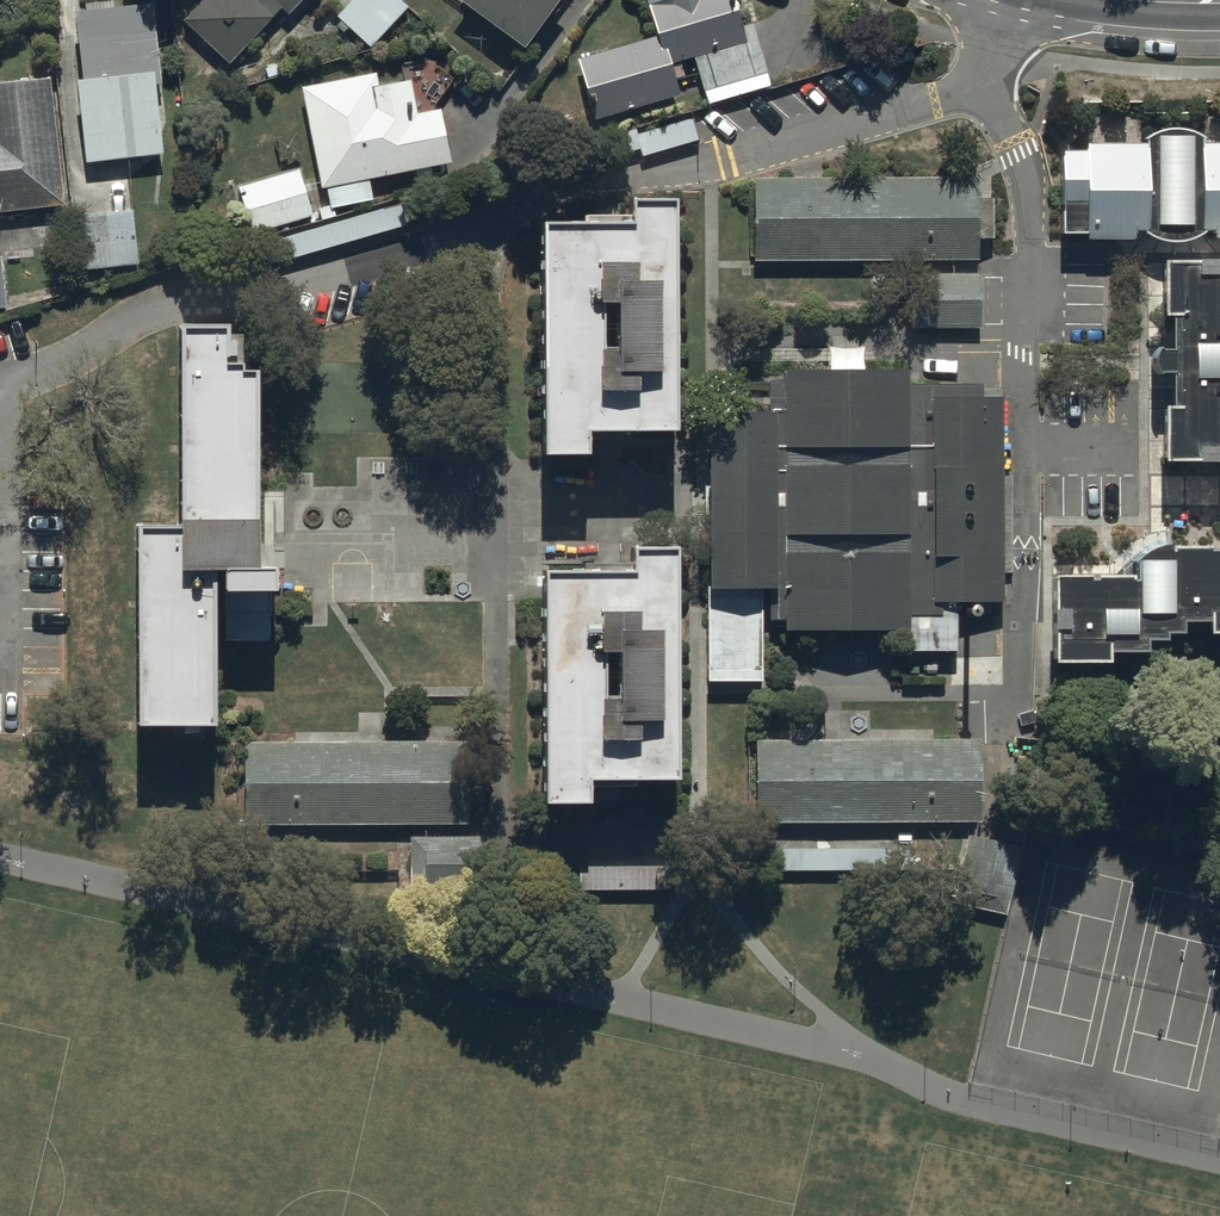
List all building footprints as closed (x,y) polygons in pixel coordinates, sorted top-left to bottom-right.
[(75,80),(85,164),(161,154),(154,95),(159,94),(158,87),(162,86),(152,4),(113,9),(112,0),(110,0),(83,3),(84,10),(74,11),(82,79),(75,80)] [(182,20),(228,64),(281,9),(288,15),(301,0),(201,0),(182,20)] [(398,0),(351,0),(336,16),(370,48),(407,9),(398,0)] [(556,0),(453,0),(523,48),(556,0)] [(656,35),(577,58),(596,120),(679,95),(675,80),(684,77),(680,61),(691,57),(705,105),(770,86),(749,13),(738,16),(733,0),(646,0),(656,35)] [(376,73),(300,88),(320,188),(325,187),(330,208),(372,200),(368,180),(451,163),(440,109),(416,114),(409,81),(378,86),(376,73)] [(48,79),(0,83),(0,212),(63,204),(48,79)] [(639,150),(641,157),(698,140),(691,114),(608,138),(613,157),(639,150)] [(1059,145),(1060,241),(1219,240),(1219,144),(1059,145)] [(299,170),(237,187),(250,233),(312,216),(299,170)] [(979,184),(756,185),(756,268),(979,267),(979,184)] [(538,444),(580,444),(580,421),(612,421),(670,421),(670,196),(627,196),(627,218),(538,218),(538,444)] [(259,243),(266,266),(405,226),(399,202),(259,243)] [(134,212),(77,216),(81,270),(138,266),(134,212)] [(1161,263),(1162,394),(1163,461),(1219,460),(1219,263),(1161,263)] [(932,280),(932,334),(982,334),(982,280),(932,280)] [(225,323),(174,323),(175,529),(138,529),(138,721),(210,721),(209,572),(257,572),(257,544),(256,364),(225,364),(225,323)] [(849,374),(777,375),(777,415),(703,416),(705,682),(763,682),(763,641),(906,640),(906,662),(957,662),(957,611),(1001,611),(1000,403),(924,404),(924,374),(849,374)] [(1163,538),(1138,552),(1127,575),(1051,575),(1051,661),(1105,661),(1105,650),(1138,650),(1138,639),(1158,639),(1158,632),(1177,632),(1177,619),(1204,619),(1204,637),(1219,637),(1219,538),(1163,538)] [(612,568),(541,568),(540,797),(584,797),(584,776),(673,776),(674,544),(629,543),(629,568),(612,568)] [(980,739),(755,740),(756,823),(980,822),(980,739)] [(467,741),(244,742),(244,826),(468,824),(467,741)] [(1008,922),(1024,850),(975,839),(959,911),(1008,922)] [(477,842),(414,841),(413,881),(477,881),(477,842)] [(912,871),(912,850),(756,851),(756,872),(912,871)] [(672,867),(580,868),(580,891),(672,891),(672,867)]
